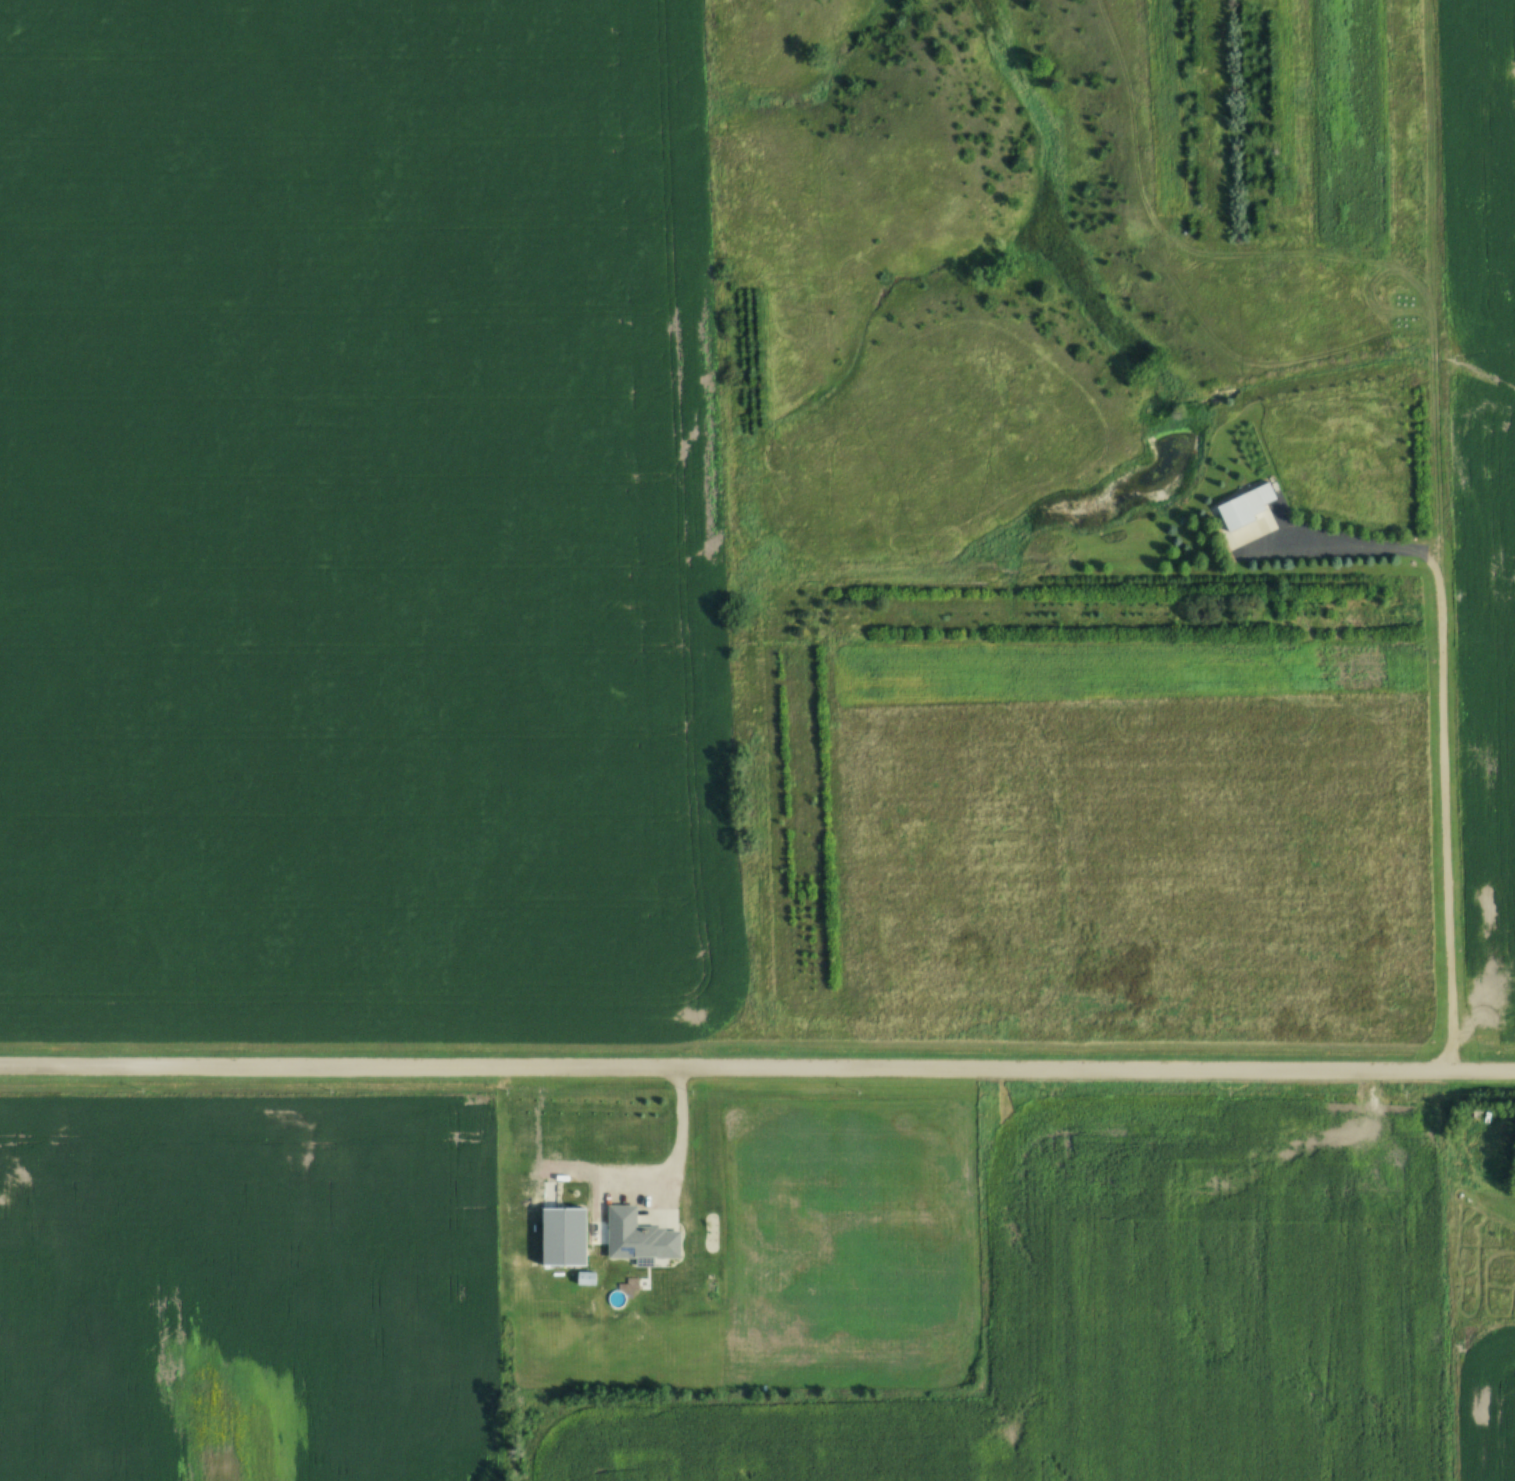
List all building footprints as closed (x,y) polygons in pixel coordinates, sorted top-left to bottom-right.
[(1253,522),(1251,517),(1264,511),(1253,489),(1212,508),(1224,535),(1253,522)] [(1238,535),(1227,540),(1230,550),(1242,545),(1238,535)] [(639,1216),(606,1216),(606,1239),(639,1239),(639,1216)] [(574,1285),(615,1285),(615,1273),(574,1273),(574,1285)]
